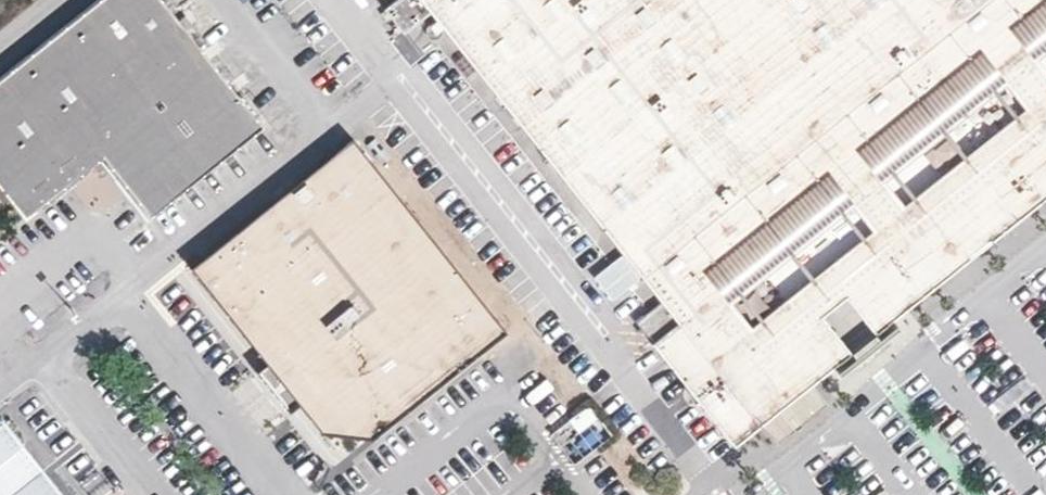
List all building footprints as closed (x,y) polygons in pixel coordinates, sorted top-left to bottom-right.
[(105,155),(151,214),(262,125),(163,0),(100,0),(0,80),(0,181),(27,216),(105,155)] [(424,0),(397,0),(386,8),(403,29),(430,8),(424,0)] [(430,8),(640,269),(666,301),(638,322),(665,355),(684,379),(698,396),(735,443),(762,423),(811,384),(839,362),(810,324),(823,314),(832,306),(838,301),(843,297),(857,315),(874,336),(957,270),(967,261),(987,246),(1001,234),(1017,221),(1034,208),(1045,198),(1045,0),(424,0),(430,8)] [(506,330),(505,329),(353,137),(192,267),(267,362),(298,401),(322,432),(373,437),(506,330)] [(621,251),(592,273),(611,298),(639,276),(621,251)] [(823,314),(810,324),(839,362),(852,352),(823,314)] [(289,407),(298,401),(267,362),(258,368),(289,407)] [(811,384),(762,423),(778,443),(827,404),(811,384)] [(3,417),(0,419),(0,494),(64,494),(3,417)]
